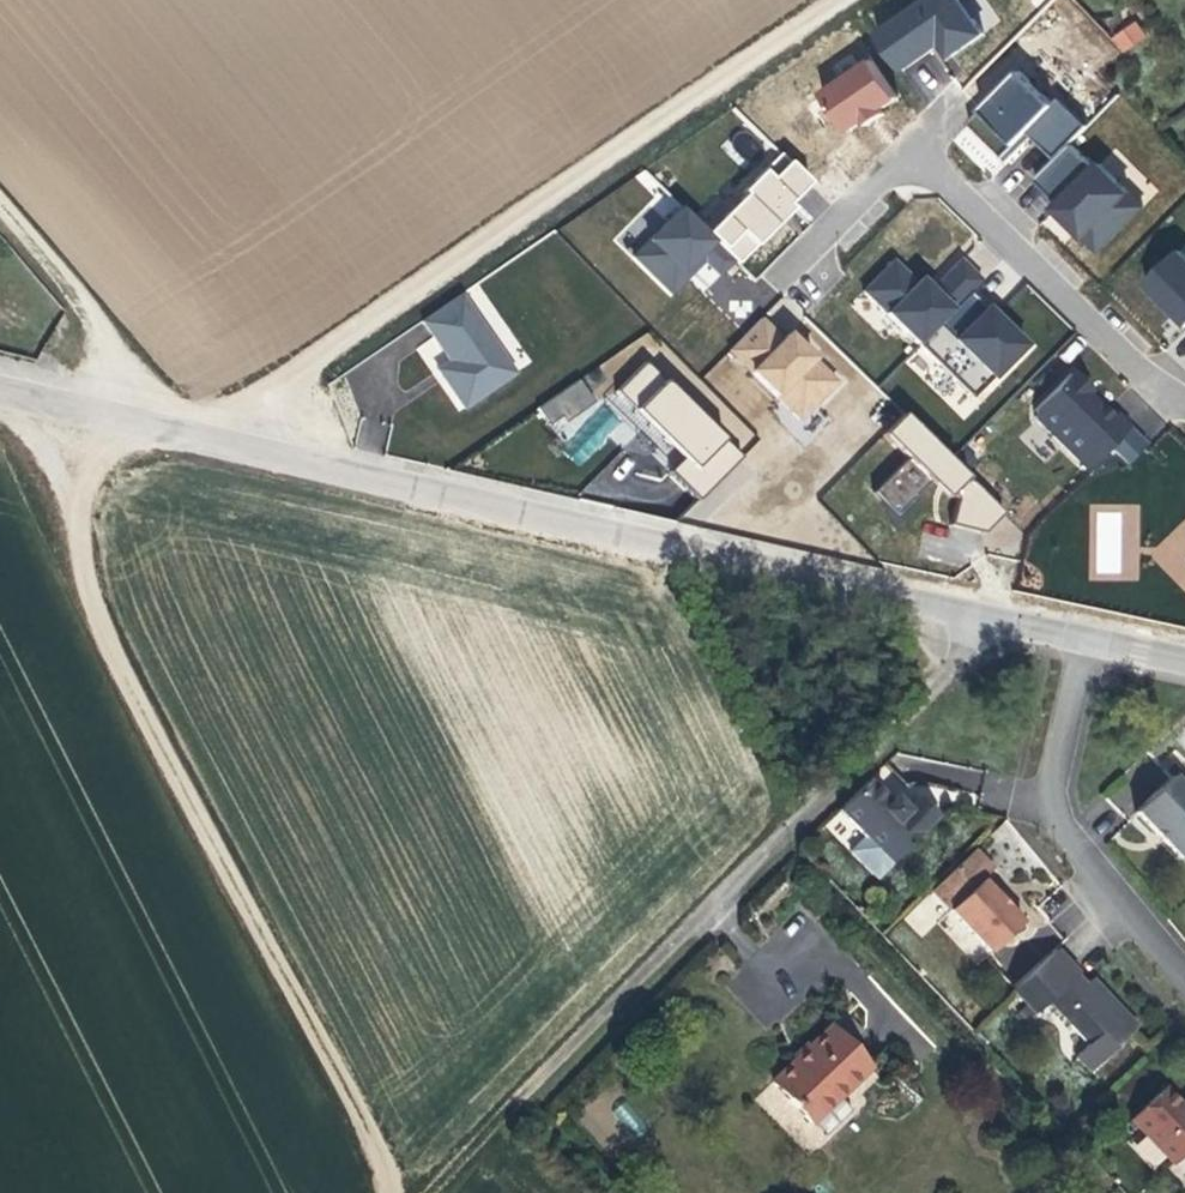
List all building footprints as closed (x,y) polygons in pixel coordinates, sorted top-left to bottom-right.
[(958,0),(934,0),(882,36),(905,68),(944,44),(954,57),(984,34),(958,0)] [(1135,19),(1110,36),(1121,53),(1147,37),(1135,19)] [(806,105),(832,144),(868,120),(874,129),(888,120),(882,111),(901,99),(877,62),(864,71),(854,56),(836,67),(845,80),(806,105)] [(1023,74),(973,123),(1009,159),(1038,131),(1062,155),(1089,127),(1063,101),(1054,106),(1023,74)] [(787,152),(707,229),(739,262),(819,185),(787,152)] [(654,198),(613,240),(630,256),(680,204),(643,168),(634,178),(654,198)] [(730,261),(682,209),(632,259),(667,295),(702,261),(716,274),(730,261)] [(1181,252),(1151,283),(1184,318),(1184,257),(1181,252)] [(893,264),(867,291),(923,343),(980,282),(961,263),(929,298),(893,264)] [(923,343),(915,349),(971,400),(1021,347),(999,327),(993,333),(981,322),(990,312),(968,292),(923,343)] [(466,293),(423,322),(451,363),(440,370),(467,410),(521,374),(466,293)] [(757,321),(727,350),(797,422),(837,382),(791,334),(780,345),(757,321)] [(679,463),(672,470),(700,498),(745,454),(649,358),(611,395),(679,463)] [(1078,367),(1030,411),(1089,473),(1114,450),(1128,465),(1150,445),(1078,367)] [(913,532),(913,457),(953,495),(973,474),(911,415),(911,376),(881,376),(881,394),(903,415),(883,436),(906,458),(872,493),(913,532)] [(585,381),(538,404),(549,426),(596,403),(585,381)] [(976,483),(953,509),(983,536),(1006,509),(976,483)] [(1096,578),(1139,577),(1137,505),(1093,506),(1096,578)] [(883,763),(866,780),(888,802),(893,796),(905,808),(917,796),(912,792),(883,763)] [(1171,778),(1134,814),(1158,839),(1180,861),(1184,856),(1184,792),(1171,778)] [(890,865),(937,817),(917,796),(905,808),(893,796),(888,802),(866,780),(836,811),(863,838),(848,852),(875,879),(890,865)] [(967,856),(986,875),(992,869),(973,850),(967,856)] [(988,955),(1021,924),(1003,906),(980,881),(986,875),(967,856),(935,887),(953,905),(947,911),(947,913),(988,955)] [(953,905),(935,887),(928,893),(947,911),(953,905)] [(1054,951),(1012,991),(1034,1014),(1047,1001),(1087,1044),(1074,1056),(1089,1072),(1135,1028),(1089,980),(1081,988),(1077,984),(1072,978),(1076,974),(1054,951)] [(865,1069),(826,1028),(767,1085),(807,1125),(865,1069)] [(1162,1090),(1129,1122),(1170,1165),(1184,1151),(1184,1114),(1180,1109),(1162,1090)] [(614,1109),(634,1136),(646,1127),(626,1100),(614,1109)]
